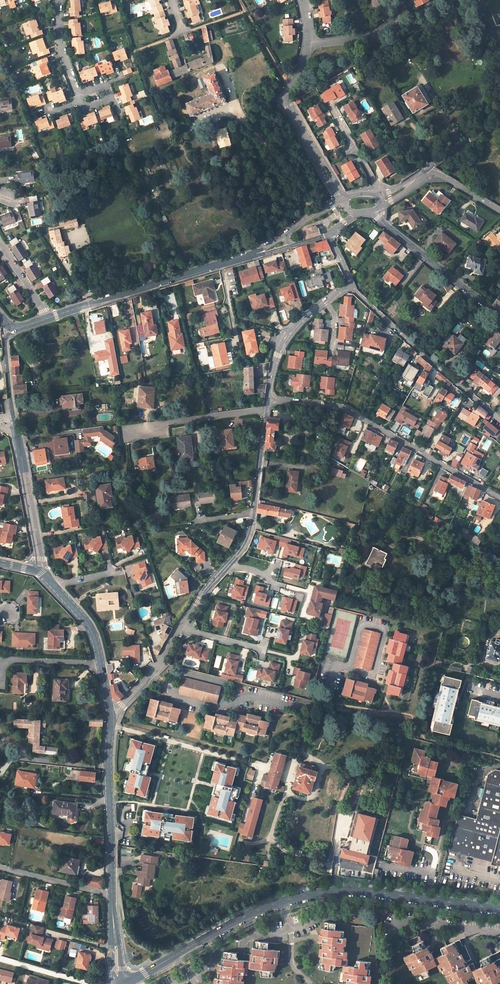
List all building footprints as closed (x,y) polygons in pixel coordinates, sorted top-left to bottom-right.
[(80,0),(71,0),(72,9),(72,13),(71,13),(71,17),(77,16),(79,16),(79,12),(81,12),(80,0)] [(159,1),(161,1),(161,0),(148,0),(149,2),(147,2),(146,4),(148,10),(149,11),(151,15),(155,14),(164,11),(161,4),(160,4),(159,1)] [(193,23),(201,21),(199,15),(200,13),(199,10),(197,11),(194,0),(192,0),(191,0),(184,3),(186,10),(187,9),(188,12),(186,13),(188,19),(191,18),(193,23)] [(329,7),(327,1),(318,2),(319,9),(320,9),(321,12),(319,12),(320,19),(322,18),(323,24),(332,22),(330,16),(332,14),(331,7),(329,7)] [(118,12),(116,4),(112,5),(111,2),(106,3),(99,5),(101,13),(113,10),(113,13),(118,12)] [(160,29),(162,35),(170,32),(168,26),(170,25),(168,20),(166,20),(165,17),(166,17),(164,11),(155,14),(159,25),(157,25),(158,28),(160,29)] [(293,26),(293,19),(283,20),(284,32),(282,32),(283,35),(285,36),(285,42),(293,41),(292,36),(295,35),(294,29),(293,30),(292,26),(293,26)] [(38,28),(35,20),(23,24),(27,35),(30,34),(32,38),(43,34),(41,30),(38,31),(37,28),(38,28)] [(75,20),(69,20),(69,25),(71,24),(72,28),(73,37),(78,36),(81,36),(80,23),(78,23),(78,20),(75,20)] [(45,47),(42,38),(29,43),(34,54),(38,53),(39,57),(49,53),(48,49),(45,50),(44,47),(45,47)] [(76,55),(85,54),(83,41),(81,42),(81,38),(79,38),(72,39),(73,43),(74,42),(75,46),(76,55)] [(171,79),(213,62),(210,46),(206,47),(208,57),(202,59),(202,58),(187,64),(187,65),(182,67),(172,40),(166,42),(170,51),(167,52),(170,61),(173,60),(176,69),(169,72),(168,71),(166,72),(165,66),(154,71),(156,76),(154,76),(158,86),(172,81),(171,79)] [(127,57),(124,49),(113,53),(115,61),(120,59),(127,57)] [(48,62),(46,58),(36,62),(37,65),(33,67),(37,79),(50,74),(47,65),(46,66),(45,63),(48,62)] [(113,70),(111,63),(100,66),(99,66),(98,64),(94,65),(95,68),(96,73),(100,71),(101,74),(106,72),(113,70)] [(95,68),(83,72),(84,74),(80,76),(83,83),(87,82),(86,80),(93,77),(97,76),(96,73),(95,68)] [(216,77),(215,74),(204,78),(206,83),(207,83),(211,95),(187,104),(191,116),(194,115),(194,114),(222,103),(222,104),(225,102),(224,99),(223,99),(215,77),(216,77)] [(341,83),(326,92),(326,93),(331,99),(331,100),(339,96),(346,92),(341,83)] [(132,97),(127,85),(119,87),(122,96),(124,99),(122,100),(123,104),(129,102),(131,101),(130,97),(132,97)] [(427,104),(431,101),(422,85),(418,87),(427,104)] [(408,108),(410,107),(413,113),(427,104),(418,87),(403,96),(407,102),(405,103),(408,108)] [(65,98),(62,91),(51,95),(50,92),(46,93),(49,101),(52,100),(53,101),(53,102),(55,102),(58,101),(65,98)] [(45,104),(43,96),(39,97),(38,95),(27,99),(29,107),(34,105),(41,103),(42,105),(44,104),(45,104)] [(10,100),(0,101),(0,111),(12,110),(10,100)] [(354,102),(345,107),(349,115),(351,114),(355,122),(363,118),(354,102)] [(394,102),(382,109),(392,125),(404,118),(394,102)] [(132,122),(140,120),(136,108),(134,109),(132,105),(131,105),(125,107),(126,111),(128,111),(129,114),(132,122)] [(319,105),(310,110),(315,119),(317,123),(318,122),(320,126),(321,125),(323,127),(328,124),(325,118),(327,117),(325,114),(323,115),(321,111),(319,105)] [(103,119),(113,115),(110,108),(103,110),(98,112),(99,115),(95,116),(98,122),(98,123),(102,122),(101,120),(103,119)] [(73,121),(71,114),(67,115),(67,117),(60,119),(56,121),(58,129),(70,125),(69,122),(73,121)] [(84,122),(81,123),(83,130),(87,129),(86,126),(87,126),(98,122),(95,116),(95,115),(88,117),(83,119),(84,122)] [(50,128),(54,127),(51,120),(47,121),(46,118),(41,120),(35,122),(37,130),(49,126),(50,128)] [(371,129),(361,135),(366,143),(368,142),(372,150),(380,146),(371,129)] [(333,130),(328,133),(330,136),(326,138),(328,141),(327,141),(332,151),(340,146),(337,141),(335,137),(337,136),(333,130)] [(11,147),(10,136),(0,138),(0,148),(11,147)] [(387,156),(378,162),(382,170),(384,169),(387,175),(388,177),(396,172),(387,156)] [(352,162),(343,167),(352,182),(359,177),(355,170),(356,169),(352,162)] [(34,182),(32,171),(17,173),(19,184),(34,182)] [(437,200),(441,195),(442,193),(439,190),(435,195),(433,197),(437,200)] [(441,195),(437,200),(433,197),(435,195),(431,191),(424,200),(432,207),(431,208),(438,214),(444,207),(448,201),(449,201),(441,195)] [(37,202),(36,196),(28,197),(29,203),(27,203),(28,206),(30,217),(40,215),(38,202),(37,202)] [(432,207),(424,200),(423,201),(431,208),(432,207)] [(413,210),(399,212),(401,222),(408,221),(414,229),(422,223),(413,210)] [(18,212),(12,214),(12,212),(0,216),(0,219),(3,227),(15,222),(21,219),(18,212)] [(466,214),(461,221),(478,231),(483,222),(476,218),(475,219),(466,214)] [(77,226),(76,218),(70,220),(63,221),(65,228),(77,226)] [(319,229),(317,225),(306,229),(308,233),(309,239),(321,235),(320,235),(320,234),(319,229)] [(62,242),(59,230),(49,232),(52,244),(55,243),(56,250),(57,250),(59,257),(62,256),(62,257),(70,255),(70,254),(70,253),(69,252),(68,246),(65,247),(64,242),(62,242)] [(386,240),(388,241),(391,237),(383,231),(380,235),(386,240)] [(442,232),(435,241),(442,247),(443,245),(450,251),(456,244),(442,232)] [(356,233),(345,246),(356,254),(361,247),(360,247),(365,240),(356,233)] [(485,240),(495,249),(499,245),(499,246),(499,233),(495,238),(491,234),(485,240)] [(384,247),(383,247),(393,255),(401,245),(396,241),(391,237),(388,241),(384,247)] [(19,243),(15,238),(8,242),(12,247),(10,248),(12,250),(19,261),(27,255),(19,242),(19,243)] [(309,253),(318,251),(318,252),(330,248),(326,240),(321,242),(317,243),(316,242),(306,245),(309,253)] [(303,267),(312,265),(309,253),(306,245),(301,247),(297,248),(303,267)] [(470,257),(468,266),(477,268),(476,272),(482,274),(485,261),(470,257)] [(33,265),(29,259),(22,264),(26,269),(24,270),(25,272),(32,281),(40,276),(33,264),(33,265)] [(266,273),(278,269),(279,271),(287,269),(285,261),(277,263),(276,260),(264,264),(266,273)] [(0,281),(9,275),(1,262),(0,262),(0,280),(0,281)] [(256,267),(240,272),(243,284),(251,282),(260,279),(259,278),(263,277),(260,267),(256,269),(256,267)] [(325,282),(333,280),(330,272),(323,274),(321,268),(315,270),(317,276),(311,278),(312,280),(308,281),(309,287),(318,284),(319,286),(324,285),(323,281),(325,281),(325,282)] [(403,276),(392,268),(385,276),(383,279),(387,282),(387,283),(389,285),(391,284),(393,282),(396,285),(403,276)] [(50,282),(47,277),(40,281),(43,286),(42,287),(49,299),(58,293),(50,281),(50,282)] [(212,280),(193,286),(196,295),(203,293),(206,303),(215,301),(213,290),(214,290),(212,280)] [(291,299),(294,298),(295,299),(300,298),(295,283),(290,284),(290,286),(281,289),(283,295),(284,295),(286,301),(291,299)] [(16,290),(13,285),(6,289),(9,294),(16,306),(25,300),(18,289),(16,290)] [(429,288),(428,289),(424,285),(418,293),(426,299),(424,303),(431,308),(437,301),(433,297),(436,294),(429,288)] [(275,306),(273,297),(266,299),(265,294),(256,296),(256,294),(250,296),(253,305),(258,303),(259,307),(267,305),(268,306),(268,308),(275,306)] [(345,304),(341,304),(340,316),(345,317),(347,317),(347,322),(348,322),(354,323),(354,318),(353,318),(354,306),(351,305),(345,304)] [(91,318),(90,311),(82,314),(84,320),(91,318)] [(217,311),(203,315),(207,327),(200,329),(202,337),(220,332),(217,324),(219,323),(216,316),(218,316),(217,311)] [(153,325),(151,312),(141,314),(143,325),(136,327),(138,338),(156,335),(158,333),(156,325),(153,325)] [(169,322),(171,335),(169,335),(172,348),(184,346),(181,334),(178,320),(169,322)] [(105,321),(95,323),(97,334),(106,332),(105,321)] [(340,327),(339,339),(351,340),(353,328),(354,328),(354,323),(348,322),(347,327),(345,327),(340,327)] [(321,329),(322,324),(314,323),(314,328),(315,328),(314,341),(320,341),(319,344),(325,344),(325,342),(327,342),(328,330),(323,329),(321,329)] [(129,329),(120,331),(123,350),(130,349),(129,343),(132,343),(129,329)] [(257,345),(254,330),(243,332),(247,354),(255,353),(254,348),(255,347),(255,345),(257,345)] [(486,344),(489,346),(490,345),(498,351),(499,349),(499,336),(498,335),(499,333),(496,331),(486,344)] [(445,346),(455,354),(466,340),(460,335),(457,339),(454,336),(453,336),(450,333),(443,342),(446,345),(445,346)] [(361,345),(382,351),(386,339),(371,335),(371,336),(364,334),(361,345)] [(212,346),(216,366),(229,364),(225,343),(212,346)] [(392,359),(404,366),(409,358),(410,356),(398,349),(392,359)] [(327,351),(316,350),(314,363),(326,365),(326,366),(331,366),(331,365),(332,359),(327,359),(327,356),(327,351)] [(290,356),(288,368),(301,369),(302,357),(304,357),(304,352),(297,351),(297,356),(295,356),(290,356)] [(336,364),(349,366),(350,352),(338,351),(338,357),(338,359),(332,358),(332,359),(331,365),(336,365),(336,364)] [(438,362),(438,360),(439,358),(434,354),(430,359),(436,363),(437,363),(438,362)] [(15,394),(27,392),(26,384),(23,384),(21,385),(20,376),(19,371),(23,370),(22,363),(19,363),(18,355),(11,356),(15,394)] [(120,357),(121,364),(128,362),(127,355),(120,357)] [(418,361),(425,367),(427,363),(421,357),(418,361)] [(423,385),(426,387),(423,393),(428,396),(434,387),(429,384),(430,381),(426,378),(428,373),(432,367),(427,363),(425,367),(413,388),(420,392),(423,385)] [(405,384),(410,387),(415,379),(414,379),(418,371),(415,369),(415,368),(408,364),(401,376),(408,379),(405,384)] [(253,366),(245,368),(245,391),(246,394),(254,393),(253,366)] [(487,378),(477,369),(470,377),(481,386),(487,378)] [(466,377),(460,372),(455,379),(460,384),(466,377)] [(436,376),(444,383),(447,379),(439,373),(436,376)] [(309,387),(310,375),(297,374),(297,378),(293,378),(292,386),(295,386),(294,391),(301,392),(301,387),(303,387),(309,387)] [(335,378),(321,376),(320,389),(326,389),(328,389),(327,395),(334,395),(334,390),(333,390),(335,378)] [(497,398),(499,393),(499,388),(487,378),(481,386),(492,395),(492,394),(497,398)] [(451,382),(447,379),(444,383),(442,388),(446,390),(451,382)] [(267,384),(257,384),(257,394),(261,393),(261,397),(265,397),(267,384)] [(140,387),(138,406),(153,408),(154,388),(140,387)] [(446,390),(442,388),(434,402),(438,405),(441,400),(441,401),(443,397),(451,402),(455,395),(451,393),(447,395),(445,394),(447,391),(446,390)] [(63,405),(63,408),(72,407),(73,408),(74,408),(74,409),(75,409),(76,409),(77,409),(78,408),(79,407),(79,405),(79,404),(84,403),(83,394),(62,396),(62,398),(60,398),(61,405),(63,405)] [(376,413),(389,421),(395,411),(382,404),(376,413)] [(403,419),(418,428),(421,423),(417,420),(418,418),(407,412),(409,409),(403,405),(394,420),(401,423),(403,419)] [(472,412),(463,408),(459,416),(467,421),(474,425),(476,422),(480,416),(479,415),(479,414),(484,418),(487,413),(481,408),(479,406),(478,408),(476,411),(474,409),(472,412)] [(439,410),(435,417),(434,417),(431,421),(435,423),(438,425),(440,421),(442,422),(447,415),(439,410)] [(340,417),(342,418),(337,431),(343,433),(346,427),(349,428),(353,417),(341,412),(340,417)] [(482,422),(485,423),(486,424),(483,428),(484,429),(482,433),(489,437),(491,434),(493,436),(498,431),(487,421),(491,417),(488,415),(488,414),(487,413),(484,418),(482,422)] [(265,450),(274,451),(275,448),(276,449),(276,445),(275,445),(276,443),(273,442),(274,428),(277,429),(279,420),(269,419),(269,422),(265,450)] [(429,420),(422,432),(417,429),(415,434),(419,437),(420,435),(428,440),(434,429),(433,428),(435,423),(431,421),(429,420)] [(75,441),(76,452),(84,451),(83,443),(91,442),(90,436),(99,435),(99,434),(102,436),(100,438),(100,440),(111,447),(115,443),(112,441),(114,438),(114,437),(106,431),(105,431),(103,430),(103,429),(103,426),(84,428),(84,431),(85,431),(85,434),(84,434),(85,439),(75,441)] [(232,429),(220,431),(222,448),(234,447),(232,429)] [(376,434),(366,430),(362,439),(367,441),(365,445),(375,450),(376,446),(377,447),(382,438),(377,435),(376,436),(375,436),(376,434)] [(450,439),(442,434),(435,446),(442,450),(441,452),(446,454),(447,453),(448,453),(451,448),(446,446),(450,439)] [(190,436),(177,438),(180,459),(193,457),(193,453),(192,446),(190,436)] [(67,438),(54,439),(56,454),(69,452),(67,438)] [(351,442),(341,438),(335,453),(343,457),(345,453),(347,447),(349,447),(351,442)] [(385,451),(393,455),(398,443),(394,441),(390,439),(389,440),(387,445),(385,451)] [(471,443),(467,449),(472,452),(476,446),(471,443)] [(464,447),(458,444),(455,449),(461,453),(464,447)] [(394,465),(400,468),(401,464),(405,457),(408,458),(412,451),(408,449),(402,447),(397,459),(394,465)] [(44,448),(34,450),(34,455),(35,455),(36,458),(35,458),(36,464),(47,462),(44,448)] [(471,455),(480,460),(484,455),(475,450),(471,455)] [(413,459),(414,459),(408,471),(418,476),(424,464),(420,462),(422,457),(416,453),(413,459)] [(468,453),(462,463),(476,471),(478,467),(477,466),(480,460),(471,455),(468,453)] [(153,456),(139,459),(141,469),(155,467),(153,456)] [(455,459),(454,459),(451,465),(456,468),(459,462),(455,459)] [(331,468),(330,473),(345,478),(346,475),(342,474),(343,471),(331,468)] [(482,468),(479,474),(484,477),(488,472),(482,468)] [(299,472),(289,471),(287,484),(289,485),(288,491),(296,493),(299,472)] [(457,477),(451,475),(450,479),(449,480),(452,482),(451,484),(460,488),(461,486),(463,487),(466,481),(457,477)] [(46,481),(47,491),(66,488),(64,477),(46,481)] [(442,494),(449,480),(441,477),(439,481),(439,480),(434,491),(442,494)] [(230,483),(232,500),(243,498),(241,487),(246,486),(245,481),(230,483)] [(96,486),(100,508),(111,506),(109,496),(112,495),(110,484),(96,486)] [(473,487),(467,485),(463,496),(468,498),(469,496),(473,487)] [(469,496),(476,500),(480,490),(479,490),(473,487),(469,496)] [(197,507),(201,506),(201,504),(210,502),(209,501),(216,500),(215,491),(198,493),(199,496),(195,497),(197,507)] [(173,504),(173,507),(180,506),(181,509),(191,504),(190,494),(172,497),(173,504)] [(257,512),(278,516),(278,515),(282,515),(283,508),(283,506),(280,505),(279,508),(266,505),(266,501),(261,500),(260,504),(259,504),(257,512)] [(482,501),(478,513),(488,518),(491,511),(492,511),(494,506),(482,501)] [(423,504),(419,511),(426,515),(429,511),(425,509),(426,506),(423,504)] [(74,507),(62,508),(63,516),(64,516),(65,521),(67,521),(68,527),(79,526),(78,519),(76,519),(74,507)] [(290,517),(291,510),(283,508),(282,515),(290,517)] [(349,529),(354,530),(356,524),(348,522),(347,528),(349,529)] [(16,537),(18,526),(5,523),(4,530),(0,529),(0,542),(2,542),(3,541),(12,543),(13,539),(13,537),(16,537)] [(225,526),(217,542),(228,547),(236,531),(225,526)] [(129,550),(131,547),(140,545),(138,537),(133,538),(133,535),(129,536),(129,537),(125,538),(125,536),(116,538),(118,547),(123,546),(125,546),(126,548),(126,549),(129,550)] [(274,540),(261,536),(258,547),(269,550),(268,552),(273,553),(276,543),(280,545),(282,537),(275,535),(274,540)] [(96,552),(99,549),(108,547),(106,538),(101,539),(100,536),(97,537),(96,538),(93,539),(92,537),(83,539),(85,548),(91,547),(93,547),(93,549),(94,550),(96,552)] [(474,537),(472,541),(478,545),(481,540),(475,536),(474,537)] [(282,537),(280,545),(286,546),(283,555),(287,556),(288,554),(302,557),(304,549),(290,544),(291,539),(282,537)] [(204,552),(189,539),(187,540),(183,541),(183,538),(177,538),(178,551),(180,555),(183,555),(185,552),(185,551),(185,550),(187,550),(187,551),(191,555),(193,556),(196,556),(196,562),(204,561),(204,552)] [(66,547),(63,548),(62,546),(53,548),(55,557),(60,556),(63,556),(63,558),(66,561),(69,557),(78,555),(76,547),(71,548),(70,545),(66,546),(66,547)] [(374,547),(365,565),(379,571),(381,566),(383,567),(387,559),(385,558),(387,553),(374,547)] [(147,575),(146,572),(147,570),(144,562),(133,566),(135,575),(134,578),(137,580),(138,580),(140,579),(141,581),(142,586),(152,583),(149,574),(147,575)] [(306,566),(296,564),(295,569),(294,570),(286,568),(284,575),(298,579),(299,575),(304,576),(306,566)] [(177,569),(170,577),(174,580),(176,594),(188,592),(187,587),(188,586),(187,578),(177,569)] [(243,582),(236,580),(232,595),(234,596),(233,599),(240,600),(242,598),(245,599),(248,588),(242,586),(243,582)] [(9,584),(0,583),(0,592),(1,592),(0,594),(9,594),(9,584)] [(255,599),(258,600),(258,604),(269,607),(271,598),(266,597),(267,594),(262,593),(263,588),(256,586),(255,592),(257,592),(255,598),(255,599)] [(322,596),(335,600),(337,591),(315,586),(308,613),(319,617),(323,603),(320,603),(322,596)] [(37,614),(38,593),(29,592),(28,614),(37,614)] [(296,592),(294,600),(282,596),(280,602),(283,602),(282,607),(281,610),(289,612),(289,611),(294,612),(297,601),(302,602),(304,594),(296,592)] [(118,593),(99,594),(100,603),(109,602),(109,605),(109,606),(119,605),(118,593)] [(228,607),(218,605),(213,625),(223,627),(224,622),(225,618),(227,619),(228,614),(226,613),(228,607)] [(260,613),(248,610),(246,617),(248,617),(249,618),(246,631),(251,633),(251,635),(257,636),(259,630),(257,629),(257,627),(259,620),(258,620),(260,613)] [(155,653),(158,655),(163,645),(173,627),(168,613),(162,615),(163,618),(154,621),(157,630),(160,629),(163,631),(161,636),(163,637),(158,646),(155,647),(154,650),(155,653)] [(329,614),(326,613),(324,619),(324,618),(322,624),(329,626),(332,615),(329,614)] [(278,628),(275,641),(285,644),(287,636),(288,636),(291,623),(281,621),(279,628),(278,628)] [(364,629),(354,666),(370,670),(380,634),(364,629)] [(59,631),(49,631),(49,648),(60,649),(60,642),(60,639),(64,639),(64,631),(59,631)] [(390,653),(388,660),(394,663),(400,664),(401,656),(403,657),(407,643),(405,642),(407,635),(395,632),(393,640),(390,639),(387,652),(390,653)] [(315,635),(307,633),(305,641),(303,640),(300,653),(310,656),(312,646),(313,643),(316,644),(317,640),(314,639),(315,635)] [(36,646),(36,635),(26,634),(26,635),(24,635),(23,634),(14,634),(13,645),(21,645),(24,648),(28,648),(30,645),(36,646)] [(486,658),(498,661),(499,655),(499,644),(499,641),(499,640),(496,639),(495,643),(491,641),(489,648),(489,647),(487,652),(488,652),(486,658)] [(141,662),(139,645),(123,647),(124,655),(131,655),(133,655),(133,659),(134,663),(141,662)] [(199,659),(206,661),(209,651),(201,649),(202,648),(197,647),(198,646),(193,645),(193,646),(189,645),(186,654),(195,656),(199,657),(199,659)] [(227,660),(224,672),(234,675),(237,662),(236,662),(238,657),(228,654),(226,659),(227,660)] [(258,669),(256,677),(272,681),(274,672),(277,672),(279,665),(270,663),(268,670),(263,669),(263,670),(258,669)] [(389,685),(387,692),(399,695),(401,688),(402,688),(406,674),(405,674),(407,666),(401,665),(400,665),(394,663),(392,671),(389,670),(386,684),(389,685)] [(473,675),(475,668),(469,666),(467,673),(473,675)] [(300,669),(294,668),(293,674),(298,675),(297,679),(296,679),(294,687),(304,689),(306,681),(308,682),(310,674),(303,672),(299,671),(300,669)] [(27,674),(14,673),(13,693),(23,693),(24,683),(26,683),(27,674)] [(443,675),(441,684),(459,689),(459,687),(460,687),(462,677),(460,676),(459,679),(443,675)] [(184,678),(180,694),(217,703),(221,687),(184,678)] [(347,678),(345,686),(346,687),(344,695),(364,700),(364,699),(372,701),(375,689),(368,687),(368,684),(347,678)] [(68,680),(55,680),(54,700),(66,701),(66,689),(68,689),(68,680)] [(119,690),(117,684),(111,685),(111,690),(112,696),(118,701),(124,695),(119,690)] [(459,689),(441,684),(432,719),(435,720),(450,723),(459,689)] [(165,702),(151,699),(149,707),(151,707),(149,715),(169,720),(169,719),(177,721),(180,709),(172,707),(173,704),(165,702)] [(468,714),(475,716),(474,719),(481,721),(489,723),(496,725),(499,726),(499,707),(497,707),(493,706),(493,705),(486,703),(478,701),(472,699),(468,714)] [(215,717),(208,715),(205,727),(212,729),(212,731),(226,734),(226,732),(234,734),(235,729),(236,727),(244,729),(243,731),(257,734),(257,732),(265,734),(268,722),(260,720),(261,717),(254,716),(247,714),(247,717),(239,715),(237,722),(229,720),(230,717),(223,715),(216,714),(215,717)] [(94,726),(102,726),(103,718),(94,717),(94,726)] [(45,727),(45,721),(40,721),(40,723),(30,722),(30,720),(15,719),(14,727),(30,727),(29,732),(25,732),(24,732),(24,735),(25,735),(25,736),(29,736),(29,743),(34,743),(39,743),(40,727),(45,727)] [(450,723),(435,720),(432,730),(449,734),(452,724),(450,723)] [(148,765),(150,758),(152,758),(153,751),(155,747),(150,746),(151,744),(148,744),(144,742),(143,744),(141,744),(141,742),(133,739),(132,744),(128,756),(130,756),(129,763),(127,762),(125,767),(127,767),(126,770),(134,772),(133,774),(132,774),(130,781),(127,791),(132,792),(141,795),(146,796),(148,789),(151,777),(147,776),(145,775),(148,765)] [(155,747),(153,751),(156,752),(158,745),(148,742),(148,744),(151,744),(150,746),(155,747)] [(39,743),(34,743),(33,751),(58,753),(58,747),(39,746),(39,743)] [(445,806),(448,796),(452,797),(453,791),(455,791),(457,783),(450,781),(449,783),(446,783),(443,782),(444,779),(435,777),(438,762),(430,760),(430,758),(424,757),(425,751),(415,748),(413,756),(416,757),(414,762),(416,762),(415,766),(413,765),(411,765),(409,774),(420,777),(420,774),(426,775),(426,774),(433,776),(432,779),(429,791),(435,792),(432,802),(426,801),(422,815),(421,821),(419,820),(416,829),(423,830),(424,828),(428,829),(427,831),(427,833),(432,834),(432,836),(437,837),(440,827),(437,826),(436,826),(437,822),(438,823),(439,819),(435,818),(434,818),(435,813),(437,814),(439,804),(445,806)] [(279,785),(285,758),(286,755),(276,752),(271,767),(269,774),(266,786),(277,790),(279,785)] [(216,769),(218,763),(224,765),(224,766),(225,767),(226,764),(216,761),(214,769),(216,769)] [(233,802),(235,796),(237,796),(238,791),(236,791),(237,788),(230,786),(231,784),(232,785),(235,773),(237,768),(231,767),(229,766),(229,768),(225,767),(224,766),(224,765),(218,763),(216,769),(213,781),(217,783),(219,783),(216,794),(214,801),(212,801),(210,807),(209,811),(213,812),(213,814),(216,815),(220,816),(221,814),(223,814),(223,817),(231,819),(232,814),(235,803),(233,802)] [(300,768),(294,788),(304,790),(304,792),(308,793),(309,791),(310,792),(314,779),(317,771),(316,771),(317,767),(302,763),(300,768)] [(252,769),(249,768),(246,779),(252,781),(255,771),(251,770),(252,769)] [(81,771),(73,770),(72,779),(80,780),(81,771)] [(495,770),(487,774),(485,783),(499,786),(499,771),(495,770)] [(96,773),(81,771),(80,780),(95,781),(96,773)] [(36,775),(18,772),(16,784),(34,787),(36,775)] [(266,786),(269,774),(268,774),(267,775),(264,774),(261,785),(266,786)] [(132,794),(132,792),(127,791),(130,781),(127,780),(124,792),(132,794)] [(492,862),(499,829),(499,786),(485,783),(476,818),(465,816),(458,814),(448,851),(492,862)] [(150,790),(148,789),(146,796),(141,795),(141,796),(148,798),(150,790)] [(252,837),(263,800),(253,797),(245,824),(243,833),(243,835),(252,837)] [(77,804),(55,801),(53,813),(69,815),(68,818),(68,819),(69,820),(70,821),(71,821),(72,821),(73,821),(74,820),(75,819),(77,804)] [(213,814),(213,812),(209,811),(210,807),(209,806),(207,814),(216,816),(216,815),(213,814)] [(145,819),(146,811),(151,811),(152,810),(144,809),(142,822),(146,822),(147,819),(145,819)] [(193,826),(193,823),(194,817),(189,816),(177,815),(177,817),(173,817),(168,816),(168,814),(163,813),(163,814),(159,814),(159,812),(151,811),(146,811),(145,819),(147,819),(146,822),(146,825),(144,825),(144,828),(143,833),(148,834),(156,835),(156,833),(160,834),(160,835),(165,836),(165,834),(170,835),(175,835),(174,837),(186,839),(191,840),(192,831),(190,831),(190,829),(190,825),(193,826)] [(376,817),(359,813),(353,836),(370,841),(376,817)] [(192,842),(194,830),(190,829),(190,831),(192,831),(191,840),(186,839),(185,841),(192,842)] [(492,862),(491,864),(496,866),(495,868),(496,869),(497,865),(499,866),(499,829),(492,862)] [(11,833),(0,831),(0,844),(9,846),(11,833)] [(367,854),(370,841),(353,836),(350,850),(367,854)] [(410,856),(411,851),(406,849),(408,839),(395,836),(393,846),(391,845),(389,852),(386,852),(385,858),(392,860),(392,859),(399,860),(398,861),(402,862),(401,864),(410,866),(412,857),(410,856)] [(370,855),(367,854),(350,850),(342,848),(340,856),(367,863),(370,855)] [(140,863),(144,863),(156,865),(158,865),(159,857),(142,854),(140,863)] [(377,857),(370,855),(367,863),(367,866),(364,865),(362,871),(373,873),(377,857)] [(80,860),(63,857),(60,871),(75,874),(77,866),(78,866),(80,860)] [(156,865),(144,863),(143,871),(138,870),(137,874),(139,875),(138,882),(142,883),(142,885),(149,886),(151,878),(154,879),(156,865)] [(94,878),(87,877),(86,880),(85,879),(84,881),(86,881),(86,884),(93,886),(94,878)] [(93,886),(101,888),(102,880),(94,878),(93,886)] [(3,880),(0,892),(0,899),(7,901),(9,893),(10,893),(13,882),(3,880)] [(142,885),(134,884),(132,896),(141,897),(142,885)] [(45,891),(38,889),(33,909),(42,912),(45,901),(47,902),(49,892),(45,891)] [(76,898),(66,896),(63,909),(61,916),(71,919),(76,898)] [(94,906),(88,906),(88,915),(84,915),(84,924),(98,924),(98,902),(94,902),(94,906)] [(319,968),(334,970),(335,964),(343,965),(342,972),(344,972),(344,976),(343,979),(346,979),(345,983),(370,983),(371,983),(370,983),(371,976),(369,975),(371,962),(357,960),(356,967),(347,965),(348,959),(346,959),(347,952),(344,951),(345,945),(346,945),(346,938),(343,937),(344,931),(335,930),(336,923),(325,922),(325,928),(322,928),(321,934),(320,934),(320,938),(319,941),(321,942),(320,955),(321,955),(319,968)] [(1,925),(0,931),(0,939),(4,940),(5,935),(17,938),(20,927),(6,924),(6,927),(1,925)] [(44,927),(34,924),(30,937),(29,942),(38,944),(50,948),(52,940),(41,937),(44,927)] [(64,950),(67,942),(57,939),(55,947),(64,950)] [(245,974),(247,975),(247,968),(260,969),(260,972),(262,972),(261,976),(275,977),(276,971),(277,971),(278,964),(279,957),(280,950),(268,949),(268,942),(256,941),(255,948),(253,948),(252,954),(245,953),(245,952),(241,952),(237,952),(237,953),(224,952),(224,959),(223,959),(222,965),(219,965),(218,969),(218,972),(219,972),(218,978),(215,978),(215,983),(244,983),(245,974)] [(445,976),(446,975),(449,982),(450,981),(451,983),(469,983),(467,980),(476,977),(479,983),(480,982),(480,983),(496,983),(499,981),(499,967),(498,964),(496,961),(495,961),(492,955),(481,960),(483,964),(482,964),(483,967),(473,971),(470,965),(468,966),(467,963),(465,959),(464,960),(462,954),(461,954),(455,942),(441,948),(443,955),(435,958),(432,952),(431,953),(430,949),(428,946),(427,947),(424,941),(413,946),(415,950),(414,950),(415,952),(404,957),(407,963),(408,963),(411,969),(412,969),(414,974),(416,974),(418,980),(429,975),(428,971),(429,971),(428,968),(438,964),(441,970),(442,970),(445,976)] [(93,956),(79,952),(76,967),(87,970),(88,967),(90,967),(92,962),(93,956)] [(0,970),(0,981),(11,983),(13,974),(0,970)]
